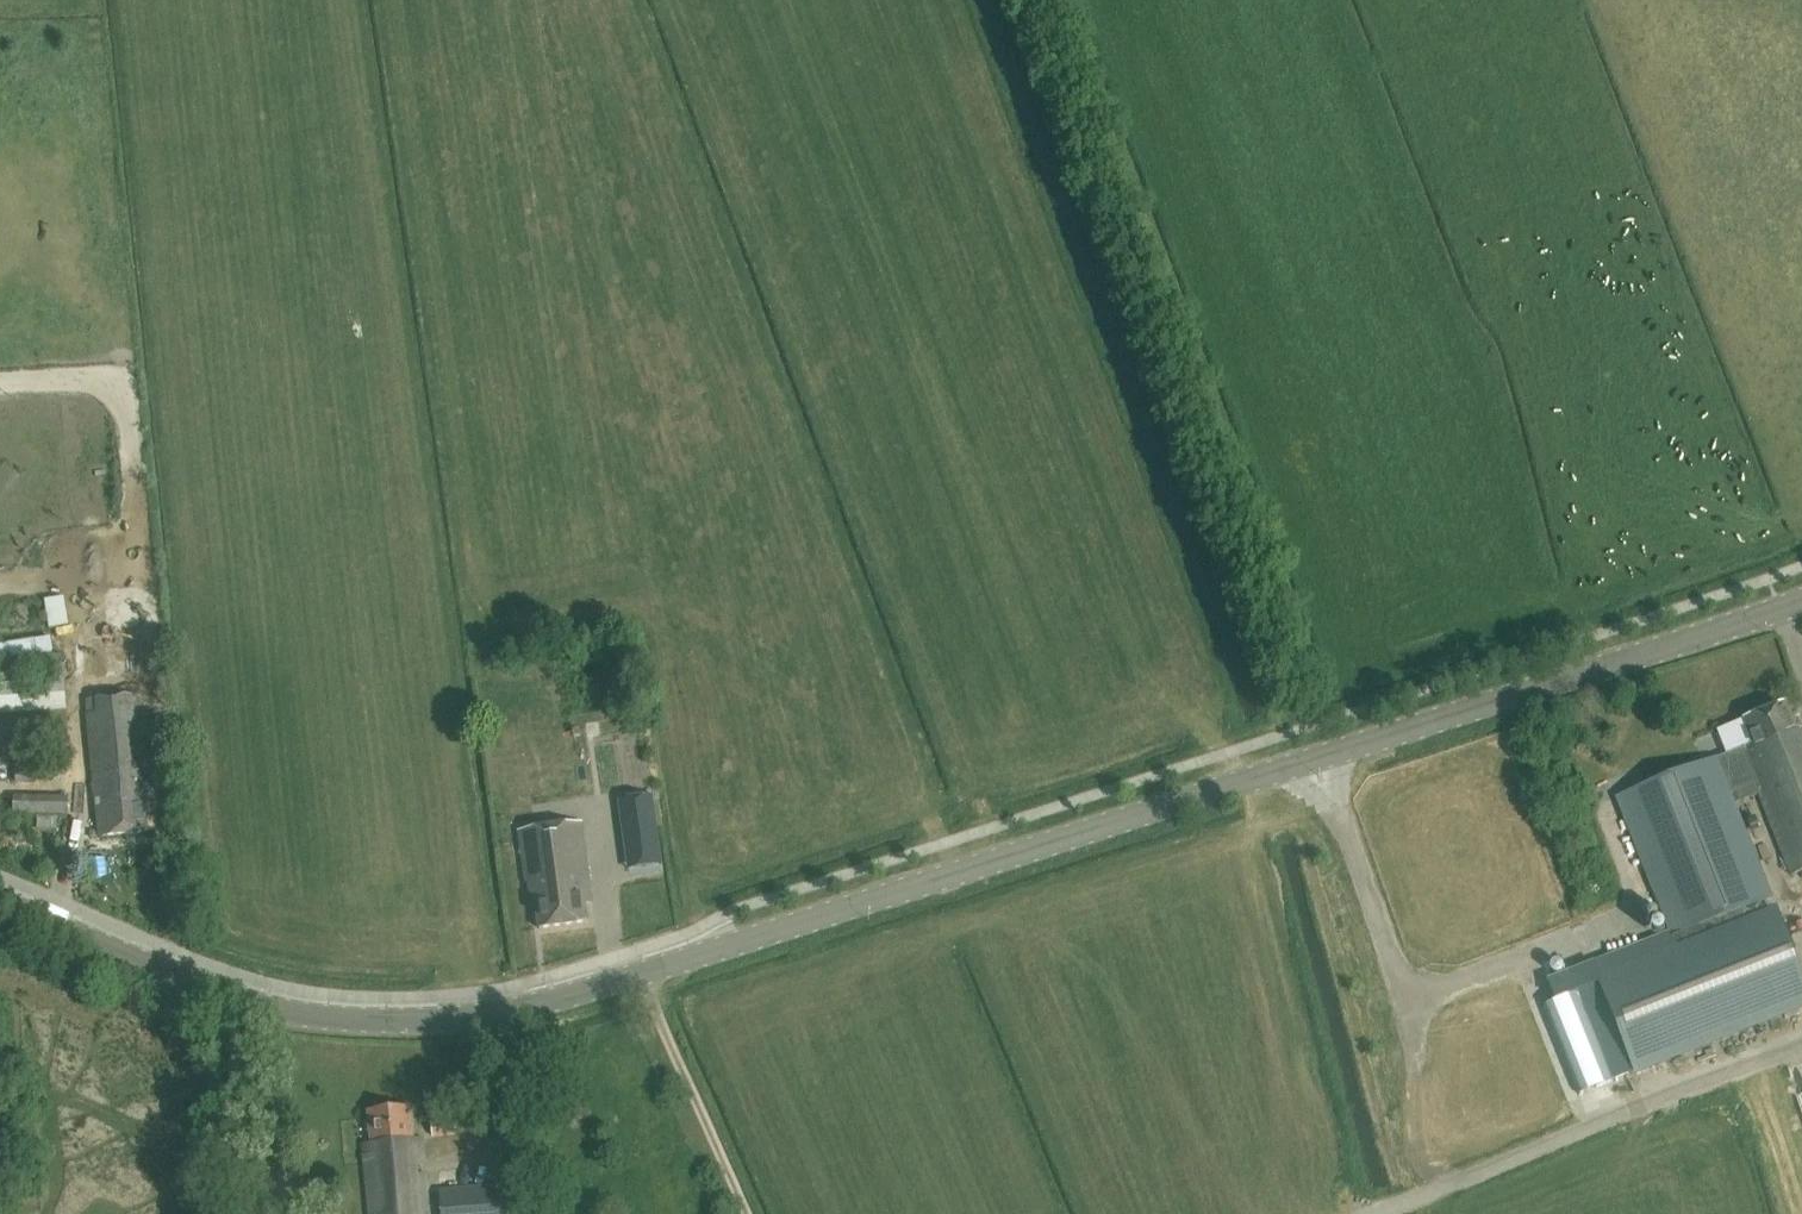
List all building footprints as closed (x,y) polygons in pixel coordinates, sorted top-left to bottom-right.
[(55,632),(0,643),(0,647),(2,657),(58,646),(55,632)] [(0,665),(0,742),(69,738),(67,709),(65,680),(30,682),(68,675),(65,652),(0,665)] [(145,814),(152,814),(150,789),(143,790),(141,775),(149,773),(141,695),(86,701),(100,837),(147,832),(145,814)] [(1771,898),(1734,803),(1760,793),(1793,876),(1801,872),(1801,745),(1786,703),(1743,720),(1753,744),(1742,748),(1742,749),(1716,759),(1617,798),(1673,937),(1683,933),(1761,903),(1771,898)] [(51,762),(72,761),(70,740),(48,741),(50,758),(15,759),(15,783),(51,782),(51,762)] [(14,816),(69,817),(69,796),(15,796),(14,816)] [(585,904),(592,903),(581,823),(519,831),(526,883),(528,883),(530,898),(535,898),(539,930),(588,923),(585,904)] [(641,833),(623,835),(628,869),(662,865),(661,853),(658,831),(641,833)] [(1599,983),(1634,1072),(1801,1006),(1801,976),(1777,913),(1766,917),(1761,903),(1683,933),(1689,947),(1599,983)] [(423,1176),(415,1176),(414,1162),(422,1161),(421,1140),(413,1141),(410,1109),(369,1113),(372,1145),(364,1146),(371,1213),(427,1213),(423,1176)] [(456,1121),(431,1124),(433,1137),(458,1134),(456,1121)] [(504,1187),(440,1192),(442,1213),(506,1213),(504,1187)]
